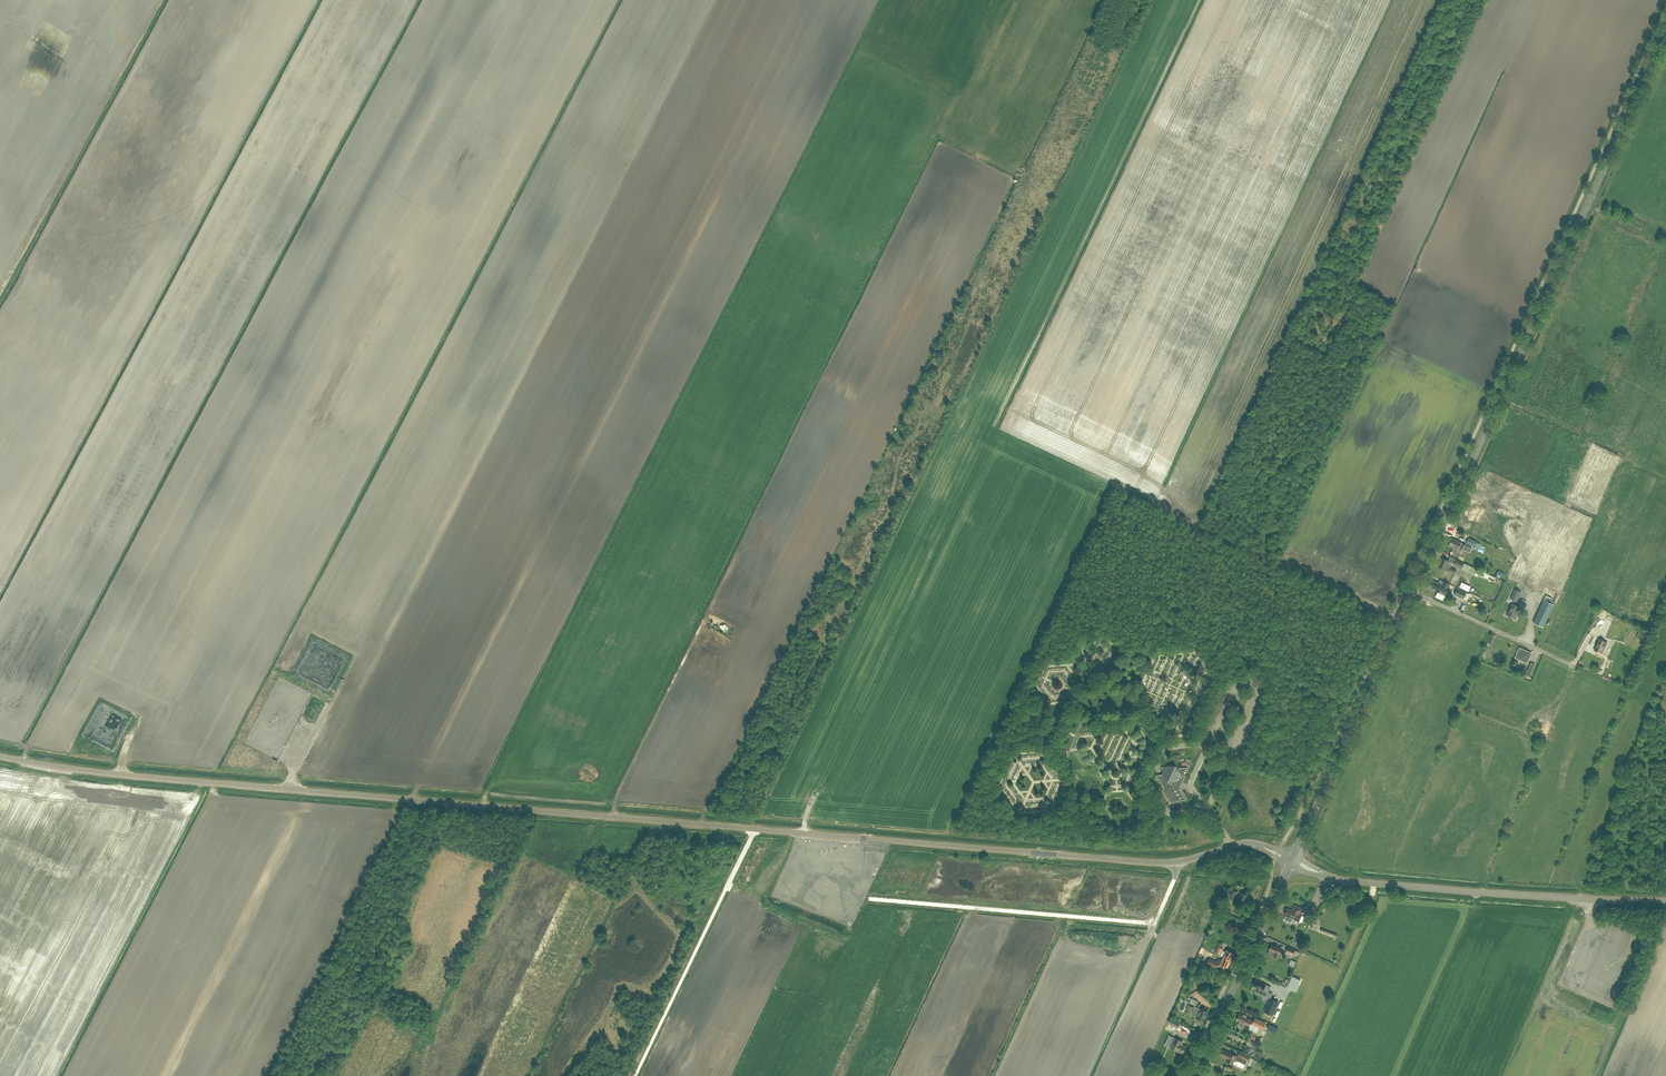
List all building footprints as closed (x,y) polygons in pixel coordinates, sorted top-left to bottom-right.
[(1458,550),(1459,548),(1464,550),(1471,553),(1473,548),(1461,543),(1462,542),(1452,537),(1448,546),(1458,550)] [(1478,550),(1481,544),(1476,543),(1477,541),(1469,537),(1466,543),(1474,546),(1474,548),(1478,550)] [(1449,562),(1454,564),(1453,565),(1462,568),(1461,569),(1475,575),(1477,569),(1464,563),(1456,560),(1456,559),(1450,556),(1448,561),(1449,561),(1449,562)] [(1449,562),(1449,561),(1448,561),(1442,558),(1438,566),(1445,570),(1446,569),(1449,571),(1454,573),(1456,570),(1451,567),(1451,566),(1448,564),(1449,562)] [(1450,584),(1440,580),(1439,583),(1432,580),(1428,588),(1445,595),(1450,584)] [(1468,592),(1471,587),(1462,583),(1460,587),(1468,592)] [(1464,599),(1466,593),(1457,588),(1454,595),(1464,599)] [(1519,607),(1521,603),(1517,601),(1521,592),(1515,589),(1511,598),(1514,600),(1513,604),(1512,603),(1508,610),(1509,610),(1507,614),(1511,616),(1515,618),(1520,607),(1519,607)] [(1551,600),(1552,598),(1546,595),(1544,600),(1553,605),(1555,602),(1551,600)] [(1544,628),(1554,605),(1553,605),(1544,600),(1534,623),(1544,628)] [(1608,621),(1611,614),(1599,611),(1596,617),(1608,621)] [(1636,637),(1644,640),(1647,634),(1645,633),(1645,632),(1639,629),(1636,637)] [(1602,653),(1607,642),(1599,638),(1595,645),(1596,646),(1594,650),(1602,653)] [(1527,663),(1531,653),(1519,648),(1515,658),(1527,663)] [(1177,768),(1175,765),(1166,766),(1162,775),(1155,775),(1163,787),(1162,791),(1170,803),(1177,802),(1178,800),(1186,800),(1186,798),(1179,788),(1188,769),(1187,767),(1177,768)] [(1239,896),(1237,896),(1239,892),(1233,890),(1229,898),(1245,905),(1249,896),(1241,892),(1239,896)] [(1300,914),(1302,908),(1295,905),(1292,911),(1287,908),(1285,915),(1299,921),(1302,915),(1300,914)] [(1312,925),(1315,917),(1306,914),(1303,921),(1312,925)] [(1321,929),(1320,931),(1336,937),(1337,935),(1321,929)] [(1273,956),(1278,958),(1280,955),(1282,949),(1271,944),(1269,949),(1269,950),(1267,953),(1273,956)] [(1297,957),(1299,952),(1288,947),(1286,952),(1297,957)] [(1223,957),(1231,960),(1234,953),(1227,950),(1223,957)] [(1228,968),(1231,960),(1223,957),(1222,960),(1218,959),(1217,962),(1209,958),(1207,964),(1217,968),(1219,963),(1228,968)] [(1295,991),(1300,980),(1292,976),(1287,987),(1295,991)] [(1253,985),(1260,987),(1257,993),(1266,997),(1269,991),(1271,987),(1268,986),(1263,983),(1255,980),(1253,985)] [(1194,1005),(1196,1000),(1190,997),(1187,1002),(1194,1005)] [(1273,1015),(1278,1002),(1270,998),(1265,1011),(1273,1015)] [(1194,1007),(1188,1005),(1185,1012),(1191,1014),(1191,1015),(1196,1017),(1194,1021),(1202,1025),(1204,1021),(1208,1012),(1200,1008),(1195,1006),(1194,1007)] [(1243,1016),(1239,1015),(1237,1020),(1240,1021),(1239,1025),(1239,1026),(1242,1027),(1243,1027),(1245,1023),(1250,1026),(1251,1024),(1263,1029),(1266,1023),(1255,1018),(1254,1021),(1247,1018),(1246,1018),(1247,1016),(1244,1015),(1243,1016)] [(1276,1032),(1278,1028),(1269,1024),(1267,1028),(1276,1032)] [(1183,1041),(1175,1038),(1175,1039),(1173,1038),(1170,1046),(1171,1047),(1171,1048),(1183,1053),(1186,1046),(1181,1044),(1183,1041)] [(1237,1057),(1224,1050),(1221,1055),(1228,1058),(1227,1061),(1233,1064),(1234,1060),(1236,1061),(1237,1060),(1246,1064),(1249,1057),(1239,1052),(1237,1057)]
